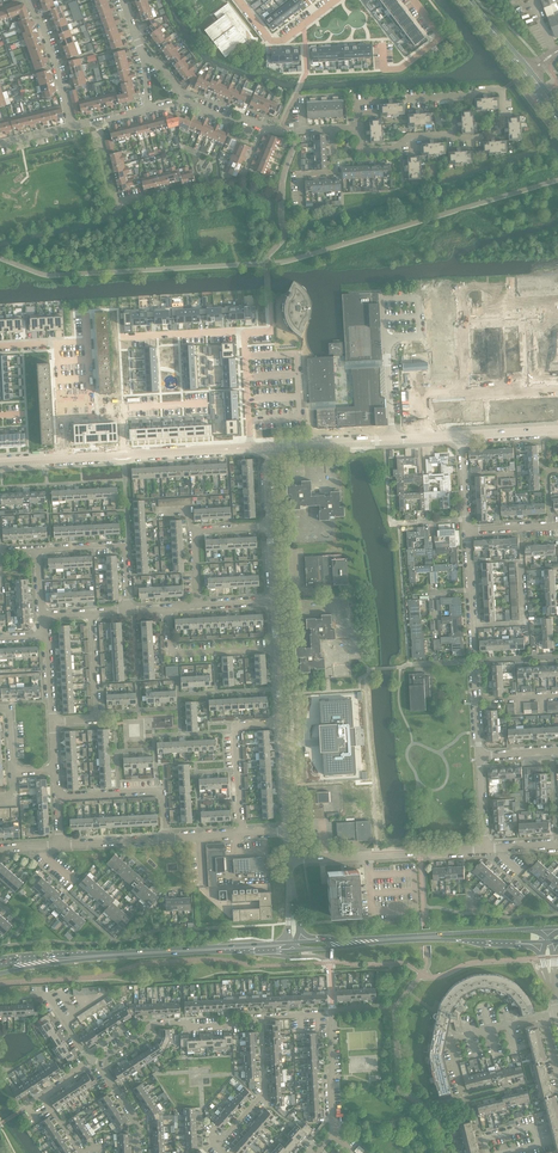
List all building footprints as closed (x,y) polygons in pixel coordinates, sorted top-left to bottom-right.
[(133,4),(134,6),(137,5),(138,9),(149,5),(147,0),(144,0),(133,4)] [(285,2),(294,14),(299,10),(292,0),(288,0),(285,2)] [(299,10),(304,6),(300,0),(292,0),(299,10)] [(381,6),(385,11),(397,2),(396,0),(389,0),(381,6)] [(548,16),(556,38),(557,37),(557,0),(542,0),(548,16)] [(53,2),(39,7),(40,9),(43,8),(45,12),(47,11),(55,8),(53,2)] [(285,2),(280,6),(288,17),(294,14),(285,2)] [(397,2),(385,11),(385,12),(387,10),(391,14),(388,16),(389,16),(401,7),(397,2)] [(12,5),(6,7),(10,18),(20,14),(22,20),(29,17),(28,14),(29,13),(29,12),(29,10),(28,9),(27,10),(25,4),(19,6),(18,3),(14,4),(15,7),(13,8),(12,5)] [(108,3),(97,7),(99,13),(110,9),(111,11),(113,11),(111,6),(109,7),(108,3)] [(218,20),(204,30),(225,57),(239,47),(243,52),(257,42),(258,38),(254,37),(228,4),(214,14),(218,20)] [(137,14),(137,16),(151,11),(149,5),(138,9),(140,13),(137,14)] [(47,11),(48,13),(51,12),(52,16),(63,12),(61,6),(55,8),(47,11)] [(280,6),(274,10),(283,21),(288,17),(280,6)] [(6,7),(0,9),(4,20),(10,18),(6,7)] [(401,7),(389,16),(393,22),(405,12),(401,7)] [(110,9),(99,13),(101,19),(112,15),(111,11),(110,9)] [(274,10),(269,14),(278,25),(283,21),(274,10)] [(151,11),(137,16),(138,18),(141,17),(143,21),(154,17),(151,11)] [(51,21),(52,23),(65,18),(63,12),(52,16),(54,20),(51,21)] [(405,12),(393,22),(396,27),(409,17),(405,12)] [(269,14),(264,18),(273,29),(278,25),(269,14)] [(112,15),(101,19),(104,25),(114,21),(115,24),(117,23),(116,18),(114,19),(112,15)] [(18,21),(21,27),(34,23),(34,20),(31,21),(29,17),(22,20),(18,21)] [(409,17),(396,27),(397,27),(397,26),(401,31),(413,22),(409,17)] [(65,18),(52,23),(52,25),(55,24),(57,28),(68,24),(65,18)] [(149,27),(144,31),(145,33),(147,31),(150,35),(162,25),(160,23),(157,25),(155,22),(154,20),(147,23),(149,27)] [(114,21),(104,25),(106,31),(117,27),(115,24),(114,21)] [(413,22),(401,31),(401,32),(403,30),(406,35),(404,37),(417,27),(413,22)] [(34,23),(21,27),(23,33),(34,30),(32,26),(35,25),(34,23)] [(55,33),(56,35),(70,30),(68,24),(57,28),(58,32),(55,33)] [(162,25),(150,35),(153,38),(150,40),(152,42),(163,33),(161,30),(164,28),(162,25)] [(117,27),(106,31),(108,37),(119,34),(120,36),(122,35),(120,31),(118,31),(117,27)] [(417,27),(404,37),(408,42),(421,33),(417,27)] [(34,30),(23,33),(25,40),(39,35),(38,33),(35,34),(34,30)] [(70,30),(56,35),(57,37),(60,36),(61,40),(72,36),(70,30)] [(163,33),(152,42),(153,44),(155,42),(158,45),(170,36),(168,33),(165,36),(163,33)] [(421,33),(408,42),(411,41),(415,46),(425,38),(421,33)] [(119,34),(108,37),(110,43),(121,40),(120,36),(119,34)] [(39,35),(25,40),(27,46),(38,42),(37,38),(39,37),(39,35)] [(60,45),(60,47),(74,43),(72,36),(61,40),(62,44),(60,45)] [(170,36),(158,45),(160,48),(158,50),(159,52),(171,43),(169,40),(172,38),(170,36)] [(121,40),(110,43),(112,50),(123,46),(121,40)] [(38,42),(27,46),(29,52),(43,47),(42,45),(39,46),(38,42)] [(74,43),(60,47),(61,50),(64,49),(65,52),(76,49),(74,43)] [(171,43),(159,52),(161,54),(163,52),(166,55),(178,46),(176,44),(173,46),(171,43)] [(178,46),(166,55),(168,59),(166,60),(167,62),(179,53),(177,50),(179,48),(178,46)] [(43,47),(29,52),(31,58),(42,54),(41,50),(44,49),(43,47)] [(318,48),(311,48),(312,60),(312,63),(319,62),(318,48)] [(76,49),(65,52),(67,56),(64,57),(65,60),(79,55),(76,49)] [(113,53),(115,59),(126,57),(125,50),(113,53)] [(179,53),(167,62),(169,64),(171,62),(174,65),(186,56),(184,54),(181,56),(179,53)] [(42,54),(31,58),(34,64),(47,59),(47,57),(44,58),(42,54)] [(186,56),(174,65),(176,69),(174,71),(175,72),(187,64),(185,61),(187,59),(186,56)] [(126,57),(115,59),(117,66),(128,63),(128,65),(130,65),(129,60),(127,61),(126,57)] [(67,66),(67,68),(82,65),(80,58),(69,61),(70,65),(67,66)] [(47,59),(34,64),(36,70),(47,66),(45,62),(48,61),(47,59)] [(128,63),(117,66),(118,72),(129,69),(128,65),(128,63)] [(82,65),(67,68),(68,71),(71,70),(72,74),(83,71),(86,71),(84,64),(82,65)] [(187,64),(175,72),(176,74),(179,72),(181,76),(193,67),(192,64),(189,66),(187,64)] [(193,67),(181,76),(184,79),(182,81),(183,83),(188,79),(191,83),(196,76),(192,71),(195,69),(193,67)] [(129,69),(118,72),(120,78),(131,75),(131,78),(134,77),(132,73),(130,73),(129,69)] [(37,73),(38,80),(53,76),(52,74),(49,75),(48,70),(37,73)] [(70,79),(70,81),(85,78),(83,71),(72,74),(73,78),(70,79)] [(201,88),(207,74),(204,73),(203,76),(200,75),(199,77),(196,76),(191,83),(196,84),(194,88),(196,89),(197,87),(201,88)] [(207,74),(201,88),(205,90),(204,93),(206,93),(212,80),(208,79),(210,75),(207,74)] [(131,75),(120,78),(121,84),(132,82),(131,78),(131,75)] [(53,76),(38,80),(40,86),(51,83),(50,79),(53,78),(53,76)] [(85,78),(70,81),(71,83),(74,82),(75,87),(79,86),(82,85),(85,84),(86,84),(85,78)] [(212,80),(206,93),(208,94),(209,92),(213,93),(219,79),(216,78),(215,81),(212,80)] [(219,79),(213,93),(217,95),(216,98),(218,98),(224,85),(220,84),(222,80),(219,79)] [(123,94),(118,96),(117,96),(119,104),(123,103),(124,104),(125,104),(127,104),(128,103),(127,102),(133,100),(132,95),(135,94),(132,82),(121,84),(123,94)] [(51,83),(40,86),(41,92),(56,89),(55,86),(52,87),(51,83)] [(224,85),(218,98),(220,99),(221,97),(225,98),(231,84),(228,83),(227,86),(224,85)] [(231,84),(225,98),(229,100),(228,103),(230,103),(235,90),(232,88),(234,85),(231,84)] [(235,90),(230,103),(232,104),(233,101),(237,103),(243,89),(240,88),(239,91),(235,90)] [(56,89),(41,92),(43,99),(54,96),(53,92),(56,91),(56,89)] [(237,103),(241,105),(240,107),(242,108),(244,102),(248,104),(252,93),(248,91),(247,95),(244,93),(245,90),(243,89),(237,103)] [(117,92),(110,94),(114,108),(116,108),(115,105),(119,104),(117,96),(118,96),(117,92)] [(110,94),(104,95),(107,107),(111,106),(111,109),(114,108),(110,94)] [(254,94),(250,105),(254,106),(253,109),(255,110),(260,97),(254,94)] [(478,98),(475,99),(475,110),(499,109),(498,97),(489,98),(489,94),(478,95),(478,98)] [(104,95),(98,97),(101,111),(103,111),(103,108),(107,107),(104,95)] [(98,97),(91,98),(94,110),(98,109),(99,112),(101,111),(98,97)] [(260,97),(255,110),(257,111),(258,108),(262,110),(266,99),(260,97)] [(91,98),(85,100),(89,114),(91,114),(90,111),(94,110),(91,98)] [(266,99),(262,110),(266,111),(264,114),(267,115),(272,102),(266,99)] [(85,100),(79,101),(79,103),(80,106),(81,109),(81,113),(86,112),(86,115),(89,114),(85,100)] [(384,100),(384,104),(380,104),(381,116),(404,115),(404,103),(395,103),(395,100),(384,100)] [(272,102),(267,115),(269,116),(270,113),(274,115),(278,104),(272,102)] [(61,106),(55,107),(58,122),(60,121),(60,118),(64,117),(61,106)] [(55,107),(48,109),(51,120),(55,119),(56,122),(58,122),(55,107)] [(48,109),(42,110),(45,125),(48,124),(47,121),(51,120),(48,109)] [(42,110),(36,112),(39,123),(43,122),(43,125),(45,125),(42,110)] [(411,114),(407,114),(408,126),(432,125),(431,113),(422,114),(422,110),(411,110),(411,114)] [(473,110),(461,111),(461,120),(458,120),(458,131),(462,131),(462,134),(474,134),(473,110)] [(36,112),(29,113),(33,128),(35,127),(34,124),(39,123),(36,112)] [(435,123),(436,123),(442,127),(448,123),(447,115),(441,112),(435,116),(435,123)] [(29,113),(23,115),(26,126),(30,125),(31,128),(33,128),(29,113)] [(164,117),(160,118),(163,129),(169,128),(166,117),(168,116),(168,114),(163,115),(164,117)] [(23,115),(17,116),(20,131),(23,130),(22,127),(26,126),(23,115)] [(173,115),(168,116),(166,117),(169,128),(178,126),(188,129),(192,119),(194,120),(195,118),(191,116),(190,118),(186,116),(184,119),(179,117),(173,119),(173,115)] [(17,116),(11,118),(13,129),(17,128),(18,131),(20,131),(17,116)] [(519,116),(508,117),(508,125),(504,125),(505,137),(509,137),(509,140),(521,140),(519,116)] [(151,120),(147,121),(150,133),(156,131),(154,120),(156,119),(155,117),(151,118),(151,120)] [(11,118),(4,119),(8,134),(10,133),(9,130),(13,129),(11,118)] [(160,118),(156,119),(154,120),(156,131),(163,129),(160,118)] [(192,119),(188,129),(194,132),(198,121),(194,120),(192,119)] [(381,119),(369,120),(370,129),(366,129),(367,140),(370,139),(371,143),(382,142),(381,119)] [(139,123),(135,124),(137,136),(144,134),(141,123),(143,122),(143,120),(138,121),(139,123)] [(147,121),(143,122),(141,123),(144,134),(150,133),(147,121)] [(202,123),(198,121),(194,132),(200,134),(204,124),(206,125),(207,123),(203,121),(202,123)] [(126,127),(122,127),(125,139),(131,137),(128,126),(131,125),(130,123),(126,124),(126,127)] [(131,125),(128,126),(131,137),(137,136),(135,124),(131,125)] [(204,124),(200,134),(206,137),(210,126),(206,125),(204,124)] [(109,131),(111,139),(112,142),(119,140),(116,129),(118,128),(118,126),(113,127),(114,130),(109,131)] [(214,128),(210,126),(206,137),(212,139),(216,129),(218,130),(219,128),(215,126),(214,128)] [(122,127),(118,128),(116,129),(119,140),(119,143),(126,141),(125,139),(122,127)] [(216,129),(212,139),(217,142),(222,131),(218,130),(216,129)] [(222,131),(217,142),(224,144),(230,129),(227,129),(226,133),(222,131)] [(267,138),(266,140),(277,145),(280,138),(269,134),(267,138)] [(267,138),(265,137),(263,141),(265,142),(264,146),(275,150),(277,145),(266,140),(267,138)] [(486,142),(482,142),(483,153),(507,152),(506,141),(497,141),(497,137),(486,138),(486,142)] [(425,144),(421,144),(422,155),(446,154),(445,143),(436,143),(436,139),(425,140),(425,144)] [(238,142),(235,148),(246,152),(247,149),(250,150),(251,147),(238,142)] [(264,146),(262,150),(261,152),(272,156),(275,150),(264,146)] [(235,148),(233,154),(246,160),(247,157),(244,156),(246,152),(235,148)] [(452,152),(448,152),(449,164),(473,162),(472,151),(463,151),(463,148),(452,148),(452,152)] [(262,150),(260,149),(258,153),(261,154),(259,158),(270,162),(272,156),(261,152),(262,150)] [(115,153),(109,154),(107,155),(108,157),(111,157),(112,161),(126,157),(126,154),(122,155),(121,151),(115,153)] [(233,154),(230,160),(241,164),(242,161),(245,162),(246,160),(233,154)] [(404,164),(404,166),(406,166),(406,168),(404,168),(405,176),(408,176),(409,180),(420,179),(419,156),(407,156),(408,159),(404,159),(404,164)] [(110,165),(110,168),(124,164),(124,161),(127,160),(126,157),(112,161),(113,165),(110,165)] [(257,162),(256,164),(267,168),(270,162),(259,158),(257,162)] [(230,160),(228,166),(241,171),(242,169),(239,168),(241,164),(230,160)] [(257,162),(255,161),(253,165),(256,166),(254,170),(265,174),(267,168),(256,164),(257,162)] [(124,164),(110,168),(111,170),(114,169),(115,173),(129,170),(129,167),(125,168),(124,164)] [(241,171),(228,166),(225,172),(236,177),(237,173),(240,174),(241,171)] [(170,171),(166,172),(170,186),(172,186),(171,183),(175,182),(172,167),(169,168),(170,171)] [(175,167),(172,167),(175,182),(179,181),(180,184),(182,183),(183,187),(179,169),(175,170),(175,167)] [(188,167),(185,168),(189,182),(193,181),(193,184),(196,184),(192,169),(189,170),(188,167)] [(179,169),(183,187),(185,186),(185,183),(189,182),(185,168),(182,168),(183,172),(180,172),(179,169)] [(113,178),(113,180),(127,177),(127,173),(130,172),(129,170),(115,173),(116,177),(113,178)] [(157,174),(154,175),(157,189),(159,189),(159,186),(163,185),(159,170),(156,171),(157,174)] [(160,170),(159,170),(163,185),(167,184),(167,187),(170,186),(166,172),(163,173),(162,170),(160,170)] [(150,188),(147,173),(144,174),(145,177),(141,178),(144,192),(147,192),(146,189),(150,188)] [(149,173),(147,173),(150,188),(154,187),(155,190),(157,189),(154,175),(150,176),(149,173)] [(127,177),(113,180),(114,182),(117,182),(118,186),(132,182),(132,179),(128,180),(127,177)] [(132,182),(118,186),(119,190),(116,190),(116,193),(131,189),(130,186),(133,185),(132,182)] [(283,301),(283,303),(283,304),(285,304),(285,311),(282,311),(282,313),(282,314),(283,315),(283,317),(284,319),(284,320),(285,321),(285,322),(286,324),(287,325),(287,327),(289,328),(290,330),(291,331),(292,332),(294,334),(295,334),(296,335),(298,336),(299,337),(304,326),(303,326),(305,321),(307,322),(308,320),(309,318),(309,317),(309,316),(310,314),(310,312),(310,311),(310,310),(310,309),(310,308),(310,307),(310,306),(310,304),(310,303),(310,302),(310,301),(309,300),(309,299),(308,297),(308,295),(307,294),(306,292),(305,291),(304,289),(303,288),(302,287),(300,285),(298,284),(297,283),(296,282),(295,281),(294,281),(288,291),(290,292),(287,297),(286,296),(285,297),(284,298),(284,299),(283,301)] [(555,285),(544,286),(545,302),(551,302),(550,302),(552,302),(551,295),(555,295),(555,285)] [(537,289),(533,289),(533,296),(537,296),(537,302),(539,302),(539,303),(544,303),(544,302),(545,302),(544,286),(543,286),(543,287),(536,288),(537,289)] [(447,287),(430,288),(431,302),(432,302),(433,316),(432,316),(433,330),(451,329),(450,307),(449,307),(448,302),(450,301),(449,293),(447,293),(447,287)] [(515,290),(511,291),(511,297),(515,297),(515,304),(522,303),(522,287),(514,288),(515,290)] [(529,287),(522,287),(522,303),(530,303),(529,296),(533,296),(533,289),(529,290),(529,287)] [(499,288),(491,289),(492,305),(500,305),(499,288)] [(500,288),(499,288),(500,305),(507,304),(507,297),(511,297),(511,291),(500,291),(500,288)] [(491,289),(480,290),(480,299),(485,299),(485,305),(492,305),(491,289)] [(372,292),(342,294),(345,355),(346,362),(358,362),(382,360),(378,292),(372,292)] [(236,305),(225,306),(225,307),(225,314),(229,313),(230,320),(237,320),(236,306),(236,305)] [(251,306),(244,306),(245,319),(252,319),(252,312),(256,312),(256,305),(251,306)] [(184,306),(172,307),(173,316),(176,316),(177,316),(177,323),(185,323),(184,309),(184,306)] [(244,306),(236,306),(237,320),(245,319),(244,306)] [(172,307),(162,308),(162,324),(169,323),(169,317),(173,316),(172,307)] [(221,307),(214,308),(215,321),(222,320),(221,314),(222,314),(225,314),(225,307),(221,307)] [(154,311),(150,311),(151,318),(154,318),(155,318),(155,324),(162,324),(162,308),(154,308),(154,311)] [(199,308),(192,309),(193,322),(200,322),(200,315),(203,315),(203,308),(199,308)] [(206,308),(203,308),(203,315),(207,315),(208,321),(215,321),(214,308),(206,308)] [(124,313),(120,313),(120,319),(124,319),(125,326),(132,325),(131,309),(124,310),(124,313)] [(139,309),(131,309),(132,325),(140,325),(139,309)] [(140,309),(139,309),(140,325),(147,325),(147,318),(151,318),(150,311),(147,311),(146,310),(140,310),(140,309)] [(192,309),(184,309),(185,323),(193,322),(192,309)] [(103,311),(103,312),(95,313),(100,394),(112,393),(108,312),(104,312),(104,311),(103,311)] [(59,313),(55,314),(55,330),(63,329),(62,313),(59,313)] [(54,315),(46,316),(47,329),(50,328),(50,330),(55,330),(55,314),(54,314),(54,315)] [(22,315),(14,316),(15,332),(23,332),(22,315)] [(37,315),(30,315),(30,331),(38,331),(37,315)] [(38,315),(37,315),(38,331),(44,330),(44,329),(47,329),(46,316),(38,316),(38,315)] [(13,317),(6,318),(6,331),(9,331),(9,332),(15,332),(14,316),(13,316),(13,317)] [(451,329),(433,330),(433,344),(434,344),(435,358),(434,358),(435,366),(436,366),(437,372),(452,371),(452,365),(453,365),(453,357),(451,357),(451,351),(452,351),(451,329)] [(343,354),(342,342),(328,343),(329,354),(343,354)] [(222,351),(219,351),(219,358),(235,357),(234,350),(222,351)] [(333,356),(307,358),(309,396),(309,402),(309,403),(329,402),(336,402),(335,382),(334,375),(333,362),(333,356)] [(235,357),(219,358),(220,365),(235,365),(235,357)] [(47,445),(55,444),(50,363),(37,364),(42,445),(45,445),(45,446),(47,446),(47,445)] [(380,373),(380,366),(359,368),(351,368),(351,375),(353,375),(355,407),(316,409),(317,429),(386,425),(384,397),(381,397),(379,373),(380,373)] [(224,379),(221,379),(221,380),(236,379),(236,372),(223,373),(224,379)] [(236,379),(221,380),(221,387),(236,386),(236,379)] [(224,391),(221,392),(222,399),(237,398),(237,391),(224,391)] [(237,398),(222,399),(223,399),(224,406),(237,405),(237,398)] [(444,406),(435,406),(436,421),(444,420),(444,422),(453,422),(453,421),(459,420),(459,421),(483,420),(482,402),(465,402),(465,403),(452,404),(452,403),(443,404),(444,406)] [(548,404),(549,416),(557,416),(557,403),(548,404)] [(548,404),(537,405),(537,417),(549,416),(548,404)] [(237,405),(224,406),(225,406),(225,413),(224,413),(238,412),(237,405)] [(525,405),(513,406),(514,418),(526,418),(525,405)] [(537,405),(525,405),(526,418),(537,417),(537,405)] [(513,406),(502,407),(502,419),(514,418),(513,406)] [(502,407),(490,407),(491,420),(502,419),(502,407)] [(238,412),(224,413),(224,421),(238,420),(238,412)] [(238,420),(224,421),(226,421),(226,428),(239,427),(238,420)] [(80,426),(74,427),(75,442),(76,441),(81,441),(81,443),(90,443),(90,441),(96,441),(96,442),(118,441),(117,422),(102,423),(102,424),(89,425),(89,424),(80,424),(80,426)] [(4,435),(2,435),(2,447),(14,447),(13,434),(11,434),(4,435)] [(15,434),(13,434),(14,447),(25,446),(25,434),(22,434),(15,434)] [(528,446),(528,454),(538,453),(538,446),(528,446)] [(514,448),(506,448),(507,458),(514,458),(514,448)] [(478,460),(477,450),(469,451),(470,460),(478,460)] [(430,459),(426,459),(427,473),(432,473),(432,463),(441,463),(442,474),(451,473),(452,473),(452,466),(448,466),(447,456),(448,456),(430,457),(430,459)] [(398,470),(394,470),(394,476),(398,476),(396,476),(405,476),(404,465),(415,464),(415,466),(419,466),(419,457),(415,457),(415,458),(398,459),(398,458),(397,458),(398,470)] [(242,459),(242,467),(253,466),(252,459),(242,459)] [(227,463),(219,464),(220,474),(227,474),(227,463)] [(140,479),(139,468),(132,469),(132,479),(140,479)] [(429,474),(423,475),(424,484),(430,484),(430,481),(444,480),(445,491),(451,491),(450,473),(451,473),(442,474),(429,474)] [(405,476),(396,476),(396,477),(397,477),(398,494),(404,493),(403,482),(420,481),(420,484),(424,484),(423,475),(414,475),(405,476)] [(476,477),(476,484),(486,483),(486,476),(476,477)] [(296,484),(286,485),(287,495),(290,495),(291,510),(301,510),(300,506),(320,505),(320,511),(319,511),(320,521),(329,520),(329,516),(335,516),(335,517),(345,516),(344,506),(340,506),(340,501),(341,501),(340,491),(330,492),(330,495),(322,495),(311,496),(311,490),(312,490),(311,480),(301,481),(301,485),(296,485),(296,484)] [(540,482),(530,483),(531,490),(540,490),(540,482)] [(117,487),(110,488),(110,498),(118,498),(117,487)] [(60,501),(59,490),(52,491),(52,501),(60,501)] [(45,491),(37,492),(38,502),(45,502),(45,491)] [(404,493),(398,494),(399,494),(400,511),(407,511),(406,499),(421,499),(421,511),(429,510),(429,498),(443,497),(444,508),(450,508),(449,491),(451,491),(445,491),(424,492),(404,493)] [(9,504),(8,493),(1,494),(1,505),(9,504)] [(134,501),(134,508),(144,508),(144,500),(134,501)] [(546,504),(538,504),(539,514),(546,513),(546,504)] [(510,515),(509,506),(501,506),(502,516),(510,515)] [(231,507),(223,508),(224,518),(231,517),(231,507)] [(202,519),(201,509),(194,509),(194,520),(202,519)] [(488,513),(478,513),(478,521),(488,520),(488,513)] [(171,521),(171,528),(182,527),(181,520),(171,521)] [(119,523),(112,524),(113,534),(120,533),(119,523)] [(62,537),(61,526),(54,527),(54,537),(62,537)] [(47,527),(39,527),(40,538),(47,537),(47,527)] [(407,549),(407,550),(415,549),(414,538),(425,537),(425,539),(429,539),(429,530),(425,530),(424,527),(418,527),(418,531),(408,532),(408,531),(407,531),(408,549),(407,549)] [(11,540),(10,529),(3,529),(3,540),(11,540)] [(450,536),(450,547),(458,547),(458,546),(457,547),(456,529),(438,530),(438,532),(434,532),(435,541),(439,541),(439,537),(450,536)] [(257,537),(249,537),(250,548),(257,547),(257,537)] [(518,538),(511,539),(512,549),(519,548),(518,538)] [(213,550),(213,539),(205,540),(206,550),(213,550)] [(483,550),(482,540),(475,541),(475,551),(483,550)] [(415,549),(407,550),(408,567),(415,566),(414,555),(429,555),(429,558),(432,558),(433,558),(433,549),(432,543),(429,543),(429,545),(429,548),(424,548),(415,549)] [(547,545),(548,555),(555,555),(557,555),(557,548),(555,548),(555,544),(547,545)] [(534,556),(533,546),(525,546),(526,556),(534,556)] [(436,549),(433,549),(433,558),(437,558),(437,554),(451,553),(452,564),(458,564),(457,547),(458,547),(450,547),(440,548),(436,548),(436,549)] [(106,556),(106,564),(117,563),(116,555),(106,556)] [(305,557),(306,587),(324,586),(348,584),(347,558),(341,559),(341,555),(305,557)] [(92,556),(85,556),(85,567),(93,566),(92,556)] [(56,568),(56,558),(48,558),(49,569),(56,568)] [(482,563),(483,570),(493,570),(492,562),(482,563)] [(184,564),(173,564),(174,572),(184,571),(184,564)] [(439,583),(438,571),(452,571),(452,582),(459,581),(458,564),(452,564),(434,565),(434,572),(435,572),(435,575),(434,575),(435,584),(439,583)] [(434,575),(435,575),(435,572),(434,572),(434,565),(415,566),(408,567),(409,567),(410,584),(417,584),(416,573),(430,572),(431,584),(435,584),(434,575)] [(148,566),(137,566),(138,574),(148,573),(148,566)] [(544,570),(545,577),(555,576),(554,569),(544,570)] [(259,575),(251,576),(252,586),(259,586),(259,575)] [(215,588),(215,578),(207,578),(208,589),(215,588)] [(16,580),(16,587),(27,586),(27,579),(16,580)] [(183,585),(175,586),(176,596),(183,596),(183,585)] [(147,598),(146,588),(139,588),(139,598),(147,598)] [(94,591),(87,591),(87,601),(95,601),(94,591)] [(118,592),(108,593),(109,600),(119,600),(118,592)] [(58,603),(58,593),(50,593),(51,603),(58,603)] [(450,603),(451,617),(463,616),(462,616),(461,597),(441,598),(441,600),(437,600),(438,611),(441,611),(441,604),(450,603)] [(410,619),(421,618),(420,599),(408,600),(409,600),(410,619)] [(556,606),(546,606),(547,614),(557,613),(556,606)] [(263,614),(255,614),(256,625),(263,624),(263,614)] [(311,647),(296,648),(295,648),(296,658),(299,657),(300,673),(310,672),(310,669),(325,668),(324,658),(321,659),(320,640),(336,639),(335,629),(332,630),(331,614),(321,615),(321,618),(306,619),(306,629),(310,628),(311,647)] [(495,614),(485,614),(486,622),(496,621),(495,614)] [(29,616),(18,616),(19,623),(17,623),(18,628),(25,628),(25,623),(29,623),(29,616)] [(463,616),(451,617),(442,617),(442,620),(438,620),(439,631),(443,631),(442,623),(452,623),(453,636),(464,636),(463,636),(462,616),(463,616)] [(421,618),(410,619),(411,619),(412,639),(411,639),(424,638),(422,638),(421,618)] [(542,619),(542,626),(552,626),(552,618),(542,619)] [(183,629),(183,619),(175,619),(176,629),(183,629)] [(141,621),(142,628),(152,628),(152,620),(141,621)] [(111,623),(111,630),(122,630),(121,622),(111,623)] [(59,626),(59,633),(70,633),(69,625),(59,626)] [(441,639),(438,639),(438,650),(442,650),(442,643),(453,642),(453,656),(465,655),(464,655),(463,636),(464,636),(453,636),(441,637),(441,639)] [(424,638),(411,639),(412,639),(413,658),(412,658),(413,658),(426,657),(425,657),(424,639),(424,638)] [(524,638),(517,638),(517,649),(525,648),(524,638)] [(488,650),(488,640),(480,641),(481,651),(488,650)] [(553,640),(543,641),(543,648),(553,648),(553,640)] [(22,647),(15,648),(15,658),(23,658),(22,647)] [(30,647),(22,647),(23,658),(31,657),(30,647)] [(38,647),(30,647),(31,657),(38,657),(38,647)] [(15,648),(7,648),(7,658),(15,658),(15,648)] [(255,655),(255,662),(265,662),(265,654),(255,655)] [(222,657),(222,664),(233,663),(232,656),(222,657)] [(492,666),(493,673),(503,673),(502,665),(492,666)] [(166,667),(166,671),(166,676),(172,676),(175,676),(179,675),(178,666),(166,667)] [(540,666),(533,667),(533,677),(541,677),(540,666)] [(548,666),(540,666),(541,677),(548,676),(548,666)] [(555,666),(548,666),(548,676),(556,676),(555,666)] [(526,678),(525,667),(518,668),(518,678),(526,678)] [(533,667),(525,667),(526,678),(533,677),(533,667)] [(155,672),(144,672),(145,680),(155,679),(155,672)] [(124,673),(114,674),(114,681),(124,681),(124,673)] [(425,673),(414,674),(409,674),(411,711),(426,710),(426,697),(431,697),(430,676),(426,677),(425,673)] [(503,673),(493,673),(493,681),(503,680),(503,673)] [(210,675),(203,676),(203,686),(211,686),(210,675)] [(266,676),(256,677),(256,684),(267,684),(266,676)] [(189,687),(188,677),(181,677),(181,687),(189,687)] [(234,678),(223,679),(224,686),(234,685),(234,678)] [(503,680),(493,681),(493,688),(504,688),(503,680)] [(40,686),(32,687),(33,697),(41,696),(40,686)] [(24,687),(17,688),(17,698),(25,697),(24,687)] [(32,687),(24,687),(25,697),(33,697),(32,687)] [(1,689),(1,693),(1,697),(2,699),(9,698),(9,688),(1,689)] [(17,688),(9,688),(9,698),(17,698),(17,688)] [(504,688),(493,688),(494,696),(504,695),(504,688)] [(154,702),(154,692),(146,692),(147,703),(154,702)] [(136,693),(129,693),(129,704),(137,703),(136,693)] [(115,705),(114,694),(106,695),(107,705),(115,705)] [(267,697),(260,697),(261,707),(268,707),(267,697)] [(217,710),(216,700),(209,700),(209,710),(217,710)] [(348,700),(316,701),(320,775),(352,773),(348,700)] [(74,705),(63,706),(64,713),(74,713),(74,705)] [(487,711),(487,719),(498,718),(497,710),(487,711)] [(498,718),(487,719),(488,726),(498,725),(498,718)] [(197,724),(187,724),(187,732),(198,731),(197,724)] [(498,725),(488,726),(488,734),(498,733),(498,725)] [(546,727),(539,728),(539,738),(547,738),(546,727)] [(554,727),(546,727),(547,738),(554,737),(554,727)] [(531,728),(524,729),(524,739),(532,739),(531,728)] [(539,728),(531,728),(532,739),(539,738),(539,728)] [(98,729),(98,737),(109,736),(108,729),(98,729)] [(517,739),(516,729),(509,730),(509,740),(517,739)] [(524,729),(516,729),(517,739),(524,739),(524,729)] [(269,730),(258,731),(259,738),(269,738),(269,730)] [(65,731),(65,739),(76,738),(75,731),(65,731)] [(498,733),(488,734),(489,741),(499,741),(498,733)] [(216,739),(208,740),(209,750),(216,750),(216,739)] [(165,753),(164,742),(157,743),(158,753),(165,753)] [(153,756),(146,757),(146,767),(154,767),(153,756)] [(132,768),(131,758),(123,758),(124,762),(124,768),(132,768)] [(178,764),(179,772),(189,771),(189,764),(178,764)] [(514,767),(507,768),(507,778),(515,778),(514,767)] [(522,767),(514,767),(515,778),(522,777),(522,767)] [(500,778),(499,768),(491,769),(492,779),(500,778)] [(507,768),(499,768),(500,778),(507,778),(507,768)] [(539,774),(536,774),(536,782),(546,781),(546,773),(543,773),(539,774)] [(228,777),(221,778),(222,788),(229,788),(228,777)] [(36,780),(36,788),(46,787),(46,779),(36,780)] [(207,789),(206,779),(199,779),(200,789),(207,789)] [(111,780),(101,780),(101,788),(111,787),(111,780)] [(546,781),(536,782),(536,789),(547,788),(546,781)] [(78,782),(68,782),(68,790),(79,789),(78,782)] [(46,787),(36,788),(37,795),(47,795),(46,787)] [(547,788),(536,789),(537,797),(547,796),(547,788)] [(306,808),(303,808),(304,819),(324,818),(324,807),(322,807),(322,803),(330,803),(329,791),(317,792),(317,790),(307,790),(308,803),(306,804),(306,808)] [(37,800),(32,800),(32,804),(37,803),(47,803),(47,795),(37,795),(37,800)] [(547,796),(537,797),(537,800),(535,800),(534,801),(534,803),(535,804),(537,804),(548,804),(547,796)] [(493,800),(494,808),(504,807),(503,799),(493,800)] [(47,803),(37,803),(38,811),(48,810),(47,803)] [(504,807),(494,808),(494,815),(504,815),(504,807)] [(48,810),(38,811),(38,819),(48,818),(48,810)] [(230,810),(223,810),(223,821),(231,820),(230,810)] [(273,810),(263,811),(263,818),(274,818),(273,810)] [(209,822),(208,811),(201,812),(201,822),(209,822)] [(158,814),(150,815),(151,825),(158,824),(158,814)] [(192,815),(181,816),(182,823),(192,823),(192,815)] [(504,815),(494,815),(494,823),(505,822),(504,815)] [(48,818),(38,819),(39,827),(49,826),(48,818)] [(78,829),(77,819),(70,819),(70,829),(78,829)] [(338,841),(354,840),(354,839),(357,839),(357,840),(371,839),(370,821),(337,823),(338,841)] [(505,822),(494,823),(495,831),(505,830),(505,822)] [(542,822),(534,823),(535,833),(543,833),(542,822)] [(550,822),(542,822),(543,833),(550,832),(550,822)] [(528,833),(527,823),(519,824),(520,834),(528,833)] [(534,823),(527,823),(528,833),(535,833),(534,823)] [(19,826),(11,827),(12,837),(20,836),(19,826)] [(49,826),(39,827),(39,831),(34,831),(34,835),(49,834),(49,826)] [(11,827),(3,827),(4,837),(12,837),(11,827)] [(224,857),(225,857),(225,843),(206,844),(208,887),(217,886),(216,872),(225,871),(224,857)] [(107,863),(111,867),(120,858),(115,854),(107,863)] [(234,858),(233,858),(234,874),(264,872),(263,857),(254,857),(254,858),(234,859),(234,858)] [(120,858),(111,867),(116,871),(124,862),(120,858)] [(530,870),(535,874),(543,865),(538,860),(530,870)] [(124,862),(116,871),(121,875),(129,866),(124,862)] [(473,871),(478,875),(486,866),(481,862),(473,871)] [(543,865),(535,874),(539,878),(548,869),(543,865)] [(0,872),(0,879),(1,880),(9,870),(5,866),(0,872)] [(129,866),(121,875),(125,879),(133,870),(129,866)] [(486,866),(478,875),(482,879),(491,870),(486,866)] [(548,869),(539,878),(544,882),(552,873),(548,869)] [(9,870),(1,880),(6,884),(14,875),(9,870)] [(133,870),(125,879),(130,883),(138,874),(133,870)] [(327,872),(328,872),(330,915),(344,915),(346,914),(360,914),(360,913),(358,881),(360,881),(358,875),(357,870),(358,870),(327,872)] [(491,870),(482,879),(487,883),(495,874),(491,870)] [(552,873),(544,882),(548,886),(557,877),(552,873)] [(138,874),(130,883),(134,887),(134,888),(140,881),(143,879),(138,874)] [(495,874),(487,883),(492,887),(500,878),(495,874)] [(14,875),(6,884),(10,888),(19,879),(14,875)] [(79,884),(84,888),(92,879),(87,875),(79,884)] [(34,887),(39,891),(47,882),(42,877),(34,887)] [(548,886),(553,890),(557,884),(557,878),(557,877),(548,886)] [(500,878),(492,887),(496,891),(504,882),(500,878)] [(19,879),(10,888),(15,892),(23,883),(19,879)] [(92,879),(84,888),(88,892),(97,883),(92,879)] [(134,888),(134,887),(132,890),(136,894),(145,885),(140,881),(134,888)] [(47,882),(39,891),(43,895),(51,886),(47,882)] [(504,882),(496,891),(501,896),(503,893),(509,886),(504,882)] [(97,883),(88,892),(93,897),(101,887),(97,883)] [(503,893),(508,897),(516,888),(511,883),(509,886),(503,893)] [(145,885),(136,894),(141,898),(149,889),(145,885)] [(51,886),(43,895),(48,899),(56,890),(51,886)] [(101,887),(93,897),(97,901),(106,891),(101,887)] [(233,918),(233,921),(272,919),(271,892),(259,892),(257,892),(257,891),(257,888),(253,888),(253,892),(251,892),(250,889),(246,889),(246,893),(244,893),(244,889),(240,889),(240,893),(237,893),(237,889),(233,890),(233,893),(234,893),(232,893),(232,901),(259,900),(260,908),(233,910),(233,918)] [(516,888),(508,897),(512,901),(520,892),(516,888)] [(149,889),(141,898),(145,902),(154,893),(149,889)] [(56,890),(48,899),(52,903),(58,897),(61,894),(56,890)] [(227,900),(227,890),(219,890),(220,901),(227,900)] [(106,891),(97,901),(102,905),(110,895),(106,891)] [(520,892),(512,901),(517,905),(525,896),(520,892)] [(154,893),(145,902),(150,907),(158,897),(154,893)] [(110,895),(102,905),(106,908),(106,909),(112,902),(113,902),(115,900),(110,895)] [(52,903),(50,906),(55,910),(63,901),(58,897),(52,903)] [(67,905),(63,901),(55,910),(59,914),(67,905)] [(106,909),(106,908),(104,911),(109,915),(117,906),(113,902),(112,902),(106,909)] [(72,909),(67,905),(59,914),(64,918),(72,909)] [(117,906),(109,915),(113,919),(121,910),(117,906)] [(72,909),(64,918),(68,922),(76,913),(72,909)] [(121,910),(113,919),(118,924),(126,914),(121,910)] [(76,913),(68,922),(73,926),(81,917),(76,913)] [(126,914),(118,924),(123,928),(131,919),(126,914)] [(81,917),(73,926),(77,930),(86,921),(81,917)] [(58,919),(51,927),(54,929),(60,921),(58,919)] [(0,929),(0,931),(4,935),(12,925),(7,921),(0,929)] [(460,1015),(460,1014),(462,1011),(463,1011),(463,1010),(463,1009),(463,1008),(462,1007),(461,1006),(460,1006),(459,1006),(458,1006),(457,1007),(454,1011),(450,1011),(451,1008),(461,994),(476,986),(494,986),(509,993),(520,1006),(522,1015),(534,1012),(533,1006),(532,1004),(532,1003),(531,1002),(530,1001),(530,1000),(529,998),(528,997),(527,996),(522,989),(521,988),(520,987),(519,987),(518,985),(516,984),(515,983),(514,982),(513,982),(511,981),(502,976),(501,976),(499,975),(497,975),(495,974),(493,974),(491,974),(479,974),(478,974),(477,974),(475,975),(474,975),(472,975),(471,976),(469,976),(468,977),(459,982),(457,982),(456,983),(454,985),(453,986),(451,987),(450,989),(443,998),(442,999),(441,1001),(440,1002),(440,1004),(439,1005),(439,1007),(438,1008),(437,1013),(436,1013),(435,1013),(434,1014),(434,1015),(433,1015),(433,1016),(433,1017),(434,1017),(434,1018),(435,1018),(435,1019),(436,1019),(430,1049),(430,1050),(429,1051),(429,1052),(429,1054),(429,1055),(429,1056),(430,1058),(430,1059),(430,1060),(440,1100),(452,1097),(441,1054),(449,1016),(453,1017),(456,1029),(456,1030),(456,1031),(457,1031),(457,1032),(458,1032),(459,1032),(460,1032),(461,1031),(462,1030),(462,1029),(462,1028),(459,1017),(459,1016),(460,1016),(460,1015)] [(318,991),(320,991),(321,1002),(328,1002),(327,991),(322,991),(322,989),(318,989),(318,991)] [(305,992),(307,992),(308,1003),(314,1003),(314,992),(309,992),(309,990),(305,990),(305,992)] [(241,996),(243,996),(243,1007),(250,1006),(249,995),(245,996),(245,993),(241,994),(241,996)] [(254,995),(256,995),(256,1006),(262,1006),(263,1006),(262,997),(263,997),(262,995),(258,995),(257,993),(254,993),(254,995)] [(293,995),(295,995),(295,1006),(302,1006),(302,1003),(301,995),(296,995),(296,993),(293,993),(293,995)] [(228,997),(230,996),(230,1007),(237,1007),(236,996),(232,996),(232,994),(228,994),(228,997)] [(280,996),(282,996),(282,1007),(289,1007),(288,996),(284,996),(283,994),(280,994),(280,996)] [(109,995),(104,999),(108,1005),(113,1001),(109,995)] [(267,997),(269,997),(269,1008),(276,1007),(275,996),(271,997),(270,995),(267,995),(267,997)] [(104,999),(99,1002),(103,1008),(108,1005),(104,999)] [(165,1003),(167,1003),(168,1014),(174,1013),(174,1002),(169,1003),(169,1000),(165,1000),(165,1003)] [(152,1003),(154,1003),(155,1014),(161,1014),(161,1003),(156,1003),(156,1001),(152,1001),(152,1003)] [(26,1002),(27,1003),(27,1005),(28,1016),(38,1015),(38,1006),(34,1006),(34,1002),(27,1002),(26,1002)] [(99,1002),(93,1006),(97,1012),(103,1008),(99,1002)] [(139,1004),(141,1004),(142,1015),(148,1015),(148,1004),(143,1004),(143,1002),(139,1002),(139,1004)] [(129,1005),(120,1011),(126,1020),(132,1016),(130,1014),(132,1013),(135,1012),(135,1004),(129,1005)] [(93,1006),(88,1009),(92,1015),(97,1012),(93,1006)] [(88,1009),(82,1013),(86,1019),(92,1015),(88,1009)] [(120,1011),(114,1014),(120,1024),(126,1020),(120,1011)] [(44,1024),(40,1026),(43,1032),(52,1026),(50,1022),(51,1021),(52,1021),(55,1019),(50,1012),(40,1018),(44,1024)] [(86,1019),(82,1013),(77,1016),(78,1019),(81,1022),(86,1019)] [(114,1014),(109,1018),(115,1027),(120,1024),(114,1014)] [(109,1018),(103,1022),(110,1031),(115,1027),(109,1018)] [(267,1031),(269,1031),(280,1030),(280,1020),(271,1020),(271,1024),(266,1024),(267,1031)] [(103,1022),(98,1025),(104,1034),(110,1031),(103,1022)] [(98,1025),(93,1029),(99,1038),(104,1034),(98,1025)] [(557,1104),(557,1103),(557,1099),(556,1099),(555,1095),(551,1096),(545,1071),(542,1060),(546,1059),(545,1055),(546,1055),(545,1050),(544,1051),(542,1042),(543,1042),(542,1038),(541,1038),(538,1027),(536,1028),(535,1025),(527,1027),(536,1064),(533,1065),(541,1097),(544,1096),(554,1138),(557,1151),(555,1152),(549,1152),(557,1152),(557,1109),(557,1104)] [(52,1026),(43,1032),(47,1038),(51,1035),(54,1040),(64,1034),(61,1028),(56,1031),(52,1026)] [(93,1029),(87,1032),(93,1041),(94,1041),(99,1038),(93,1029)] [(165,1038),(163,1041),(170,1045),(173,1040),(172,1029),(161,1029),(162,1036),(165,1036),(165,1038)] [(244,1041),(246,1041),(246,1039),(257,1038),(256,1031),(245,1032),(246,1037),(243,1037),(244,1041)] [(93,1041),(87,1032),(79,1038),(83,1045),(86,1043),(89,1047),(95,1043),(94,1041),(93,1041)] [(232,1032),(224,1033),(224,1036),(224,1038),(226,1038),(227,1044),(233,1044),(232,1032)] [(213,1033),(206,1034),(207,1045),(213,1045),(213,1050),(220,1049),(219,1038),(213,1039),(213,1033)] [(304,1042),(307,1042),(307,1040),(318,1039),(317,1033),(306,1033),(307,1038),(304,1038),(304,1042)] [(63,1042),(65,1041),(68,1039),(64,1034),(54,1040),(58,1045),(54,1048),(58,1054),(67,1047),(63,1042)] [(194,1051),(201,1050),(201,1046),(207,1045),(206,1034),(200,1034),(200,1039),(193,1040),(194,1051)] [(188,1051),(188,1039),(189,1038),(189,1035),(180,1035),(181,1047),(187,1046),(188,1051)] [(281,1037),(270,1037),(270,1044),(281,1043),(281,1039),(283,1038),(283,1035),(281,1035),(281,1037)] [(158,1043),(152,1047),(158,1056),(168,1050),(170,1045),(163,1041),(162,1045),(160,1046),(158,1043)] [(318,1046),(307,1046),(307,1051),(305,1051),(305,1055),(308,1055),(307,1053),(318,1052),(318,1046)] [(58,1054),(61,1059),(65,1057),(69,1062),(79,1056),(74,1048),(69,1051),(67,1047),(58,1054)] [(145,1052),(142,1054),(148,1063),(153,1060),(147,1051),(146,1049),(144,1047),(142,1048),(145,1052)] [(152,1047),(147,1051),(153,1060),(158,1056),(152,1047)] [(39,1054),(36,1056),(40,1061),(45,1057),(42,1052),(39,1054)] [(142,1054),(136,1058),(142,1067),(148,1063),(142,1054)] [(136,1058),(131,1061),(137,1070),(142,1067),(136,1058)] [(123,1061),(125,1065),(131,1074),(137,1070),(131,1061),(128,1063),(125,1059),(123,1061)] [(319,1059),(308,1059),(308,1064),(306,1064),(306,1068),(308,1068),(308,1066),(319,1065),(319,1059)] [(123,1066),(120,1068),(126,1077),(131,1074),(125,1065),(123,1061),(120,1062),(123,1066)] [(50,1065),(56,1075),(59,1078),(61,1077),(59,1073),(62,1071),(56,1062),(50,1065)] [(54,1076),(55,1077),(56,1080),(59,1078),(56,1075),(50,1065),(45,1069),(51,1078),(54,1076)] [(521,1065),(515,1067),(518,1082),(521,1081),(520,1076),(524,1076),(521,1065)] [(120,1068),(119,1066),(113,1070),(116,1074),(112,1076),(117,1083),(126,1077),(120,1068)] [(515,1067),(508,1069),(511,1079),(514,1078),(515,1083),(518,1082),(515,1067)] [(45,1069),(39,1072),(45,1082),(48,1086),(50,1084),(49,1082),(48,1082),(48,1081),(48,1080),(51,1078),(45,1069)] [(508,1069),(502,1070),(506,1085),(509,1084),(508,1080),(511,1079),(508,1069)] [(256,1070),(245,1071),(246,1082),(254,1081),(254,1077),(259,1077),(259,1070),(256,1070)] [(496,1070),(489,1071),(491,1081),(497,1080),(498,1080),(496,1072),(496,1070)] [(502,1070),(496,1072),(498,1080),(497,1080),(498,1082),(501,1081),(503,1086),(506,1085),(502,1070)] [(489,1071),(483,1073),(485,1083),(491,1081),(489,1071)] [(43,1083),(44,1084),(46,1087),(48,1086),(45,1082),(39,1072),(34,1076),(40,1085),(43,1083)] [(304,1081),(306,1081),(306,1079),(317,1078),(317,1072),(308,1072),(306,1072),(306,1077),(304,1077),(304,1081)] [(81,1077),(82,1079),(83,1079),(89,1088),(98,1082),(93,1075),(90,1077),(87,1073),(81,1077)] [(483,1073),(476,1074),(479,1084),(485,1083),(483,1073)] [(476,1074),(470,1076),(473,1086),(479,1084),(476,1074)] [(40,1091),(37,1087),(40,1085),(34,1076),(29,1079),(35,1089),(35,1090),(37,1093),(40,1091)] [(473,1086),(470,1076),(463,1077),(466,1088),(473,1086)] [(29,1079),(23,1083),(29,1092),(35,1089),(29,1079)] [(83,1079),(82,1079),(77,1082),(83,1092),(85,1091),(89,1088),(83,1079)] [(77,1082),(72,1086),(78,1095),(82,1093),(83,1095),(86,1092),(85,1091),(83,1092),(77,1082)] [(23,1083),(18,1087),(24,1096),(29,1092),(23,1083)] [(133,1089),(137,1094),(146,1088),(145,1087),(142,1083),(133,1089)] [(318,1085),(307,1085),(307,1090),(305,1090),(305,1094),(307,1094),(307,1092),(318,1091),(318,1085)] [(72,1086),(67,1090),(73,1099),(74,1098),(78,1095),(72,1086)] [(244,1086),(240,1091),(248,1099),(252,1094),(244,1086)] [(281,1088),(270,1089),(270,1096),(281,1095),(281,1090),(283,1090),(283,1086),(281,1087),(281,1088)] [(24,1096),(18,1087),(12,1090),(18,1099),(24,1096)] [(523,1087),(520,1088),(523,1103),(530,1101),(527,1091),(524,1092),(523,1087)] [(146,1088),(137,1094),(140,1100),(150,1094),(147,1090),(146,1088)] [(518,1093),(515,1094),(517,1104),(523,1103),(520,1088),(517,1089),(518,1093)] [(67,1090),(61,1093),(67,1102),(71,1100),(72,1102),(75,1100),(74,1098),(73,1099),(67,1090)] [(510,1090),(507,1091),(511,1106),(517,1104),(515,1094),(511,1095),(510,1090)] [(240,1091),(235,1096),(244,1104),(248,1099),(240,1091)] [(502,1097),(502,1099),(503,1099),(505,1107),(511,1106),(507,1091),(504,1092),(505,1096),(502,1097)] [(61,1093),(56,1097),(62,1106),(63,1105),(67,1102),(61,1093)] [(98,1100),(102,1106),(111,1100),(107,1094),(98,1100)] [(150,1094),(140,1100),(144,1105),(153,1099),(152,1098),(150,1094)] [(281,1095),(270,1096),(271,1102),(276,1102),(276,1106),(285,1105),(284,1094),(281,1095)] [(235,1096),(231,1101),(239,1108),(244,1104),(235,1096)] [(62,1106),(56,1097),(50,1100),(56,1109),(60,1107),(61,1109),(65,1107),(63,1105),(62,1106)] [(318,1098),(307,1098),(308,1103),(305,1103),(306,1107),(308,1107),(308,1105),(319,1104),(318,1098)] [(153,1099),(144,1105),(147,1111),(157,1105),(154,1101),(153,1099)] [(503,1099),(502,1099),(496,1101),(499,1111),(500,1114),(506,1113),(505,1107),(503,1099)] [(111,1100),(102,1106),(105,1111),(115,1105),(111,1100)] [(231,1101),(227,1106),(235,1113),(239,1108),(231,1101)] [(496,1101),(490,1102),(492,1112),(499,1111),(496,1101)] [(490,1102),(484,1104),(486,1114),(492,1112),(490,1102)] [(157,1105),(147,1111),(151,1116),(152,1116),(153,1117),(153,1120),(155,1120),(163,1120),(163,1114),(160,1110),(162,1109),(162,1107),(159,1103),(157,1105)] [(486,1114),(484,1104),(477,1106),(480,1116),(486,1114)] [(115,1105),(105,1111),(109,1117),(118,1111),(115,1105)] [(221,1112),(222,1111),(231,1118),(235,1113),(227,1106),(224,1109),(222,1108),(219,1111),(221,1112)] [(266,1108),(261,1113),(269,1121),(271,1119),(274,1115),(266,1108)] [(319,1110),(308,1111),(309,1122),(317,1121),(317,1117),(322,1117),(322,1110),(319,1110)] [(118,1111),(109,1117),(112,1122),(122,1116),(121,1116),(118,1111)] [(221,1112),(218,1115),(226,1123),(231,1118),(222,1111),(221,1112)] [(261,1113),(257,1118),(265,1125),(268,1122),(270,1123),(272,1121),(271,1119),(269,1121),(261,1113)] [(68,1120),(71,1123),(70,1123),(70,1124),(69,1124),(67,1125),(68,1128),(81,1119),(78,1114),(68,1120)] [(122,1116),(112,1122),(118,1131),(125,1126),(123,1123),(128,1120),(124,1114),(121,1116),(122,1116)] [(210,1117),(214,1120),(222,1128),(226,1123),(218,1115),(215,1119),(212,1116),(210,1117)] [(39,1123),(43,1129),(52,1123),(49,1117),(39,1123)] [(257,1118),(253,1123),(261,1130),(260,1132),(261,1133),(264,1130),(262,1129),(265,1125),(257,1118)] [(68,1128),(70,1130),(74,1128),(76,1131),(85,1125),(81,1119),(68,1128)] [(470,1121),(460,1123),(467,1152),(478,1152),(470,1121)] [(52,1123),(43,1129),(47,1134),(56,1128),(52,1123)] [(88,1123),(85,1125),(76,1131),(79,1136),(89,1130),(88,1130),(91,1128),(88,1123)] [(248,1128),(250,1130),(250,1129),(257,1135),(260,1132),(261,1130),(253,1123),(248,1128)] [(306,1133),(307,1134),(306,1135),(309,1138),(315,1131),(314,1131),(312,1129),(306,1123),(302,1128),(298,1125),(306,1133)] [(306,1133),(298,1125),(289,1135),(293,1138),(289,1143),(298,1151),(302,1146),(298,1142),(306,1133)] [(56,1128),(47,1134),(50,1140),(59,1134),(56,1128)] [(250,1130),(246,1134),(254,1141),(259,1136),(257,1135),(250,1129),(250,1130)] [(77,1141),(81,1138),(83,1142),(92,1136),(89,1130),(79,1136),(78,1137),(75,1139),(77,1141)] [(59,1134),(50,1140),(54,1145),(63,1139),(59,1134)] [(246,1134),(242,1139),(250,1146),(254,1141),(246,1134)] [(63,1139),(54,1145),(57,1151),(66,1144),(63,1139)] [(242,1139),(237,1144),(246,1151),(250,1146),(242,1139)] [(281,1144),(277,1149),(281,1152),(288,1152),(289,1152),(290,1152),(296,1152),(298,1151),(289,1143),(285,1147),(281,1144)] [(57,1151),(59,1152),(65,1152),(70,1150),(66,1144),(57,1151)] [(237,1144),(233,1149),(238,1152),(244,1152),(246,1151),(237,1144)]
